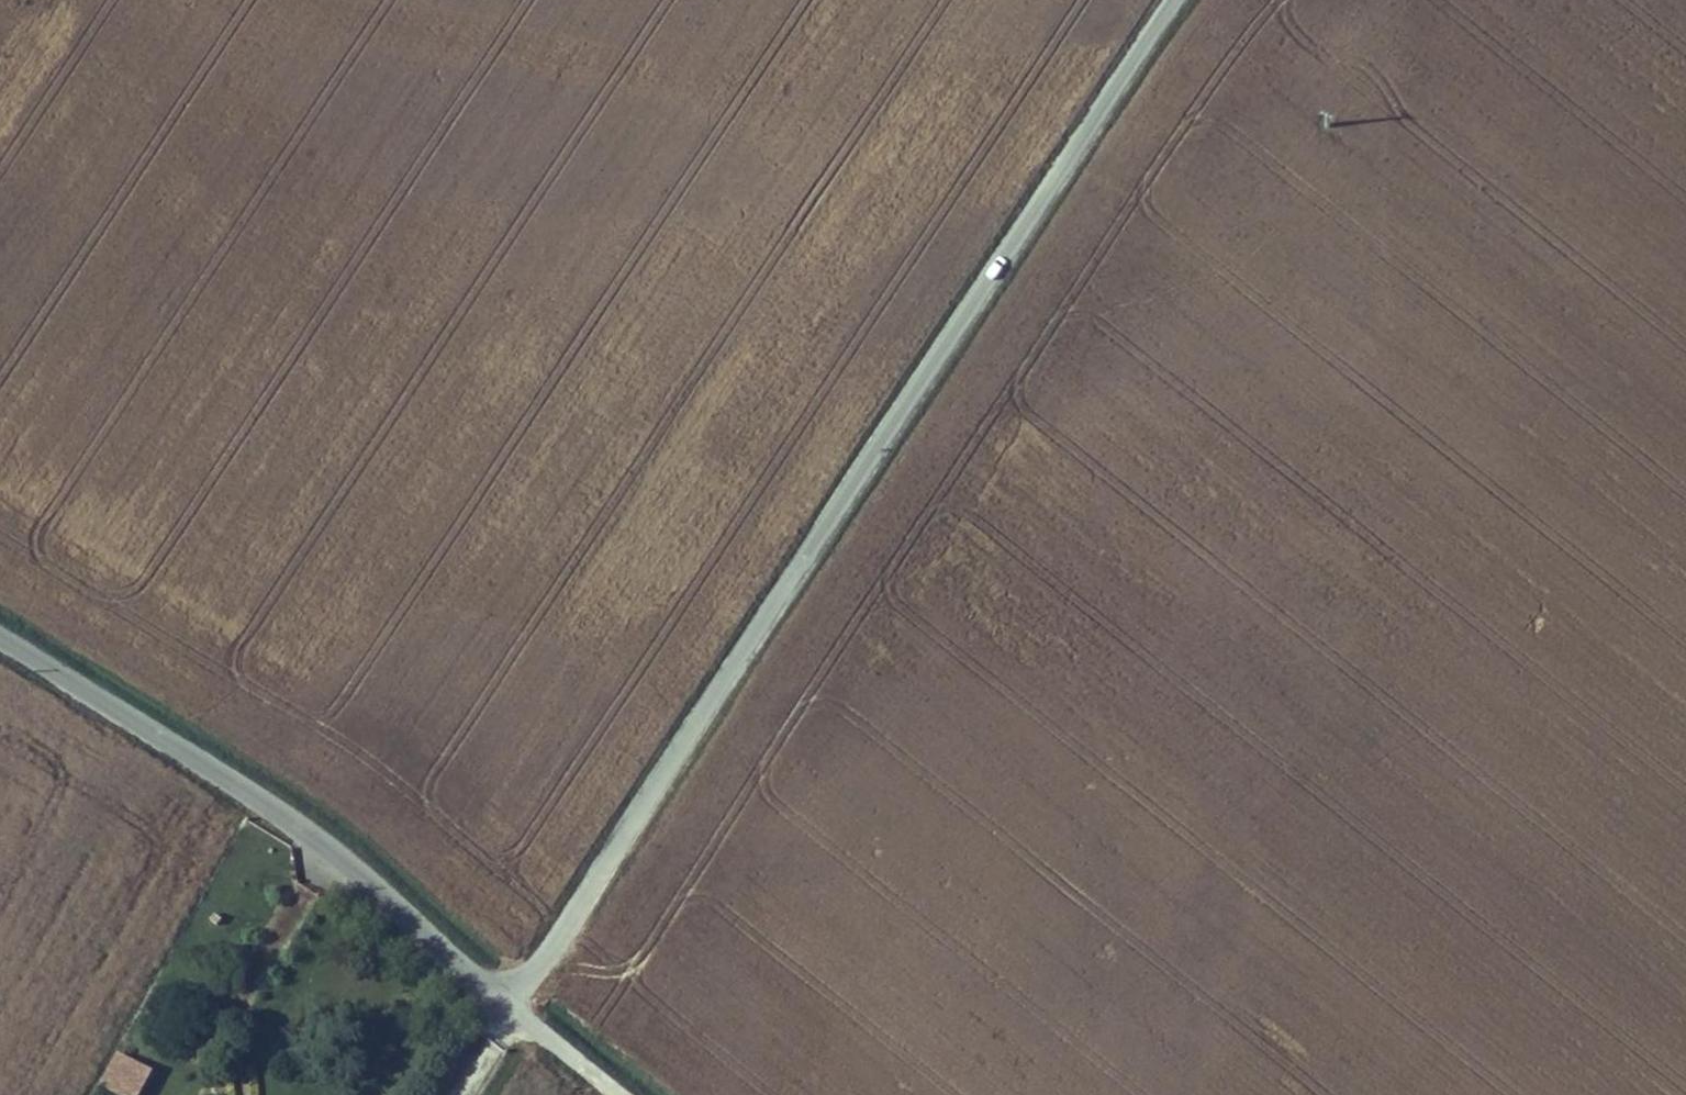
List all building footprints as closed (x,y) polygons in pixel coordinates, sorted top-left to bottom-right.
[(117,1051),(101,1084),(123,1094),(141,1094),(154,1068),(117,1051)]
